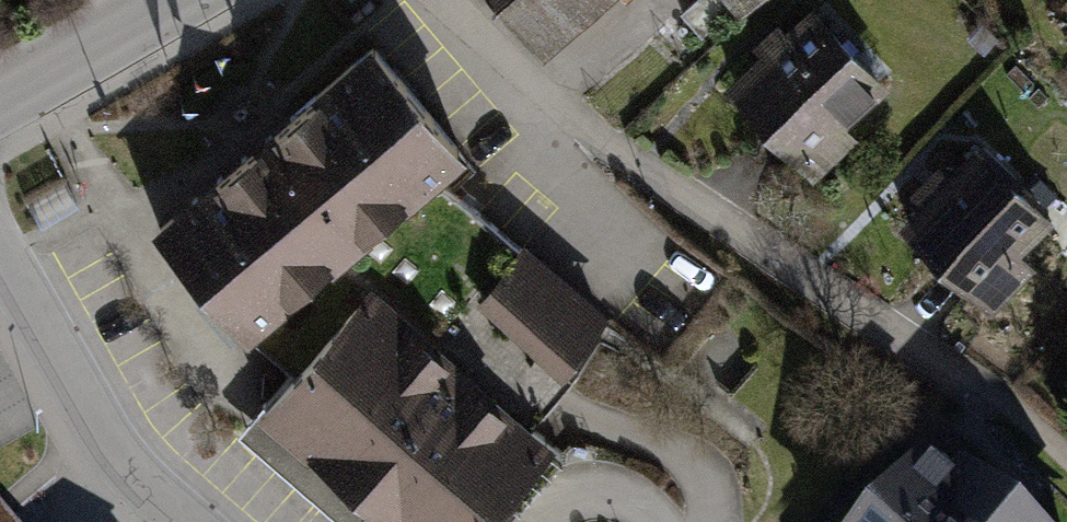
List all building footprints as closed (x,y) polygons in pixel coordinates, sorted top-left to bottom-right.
[(619,0),(493,0),(546,62),(619,0)] [(738,17),(758,0),(724,0),(738,17)] [(760,56),(725,89),(813,182),(859,140),(848,129),(891,89),(813,6),(786,31),(780,24),(753,48),(760,56)] [(520,249),(438,183),(467,159),(371,45),(263,142),(151,233),(250,343),(293,377),(258,419),(353,499),(381,521),(491,521),(560,445),(531,423),(553,399),(612,325),(520,249)] [(922,206),(899,231),(993,320),(1039,271),(1024,257),(1057,221),(978,147),(950,176),(940,167),(912,197),(922,206)] [(961,456),(948,472),(922,449),(858,521),(1038,521),(961,456)]
